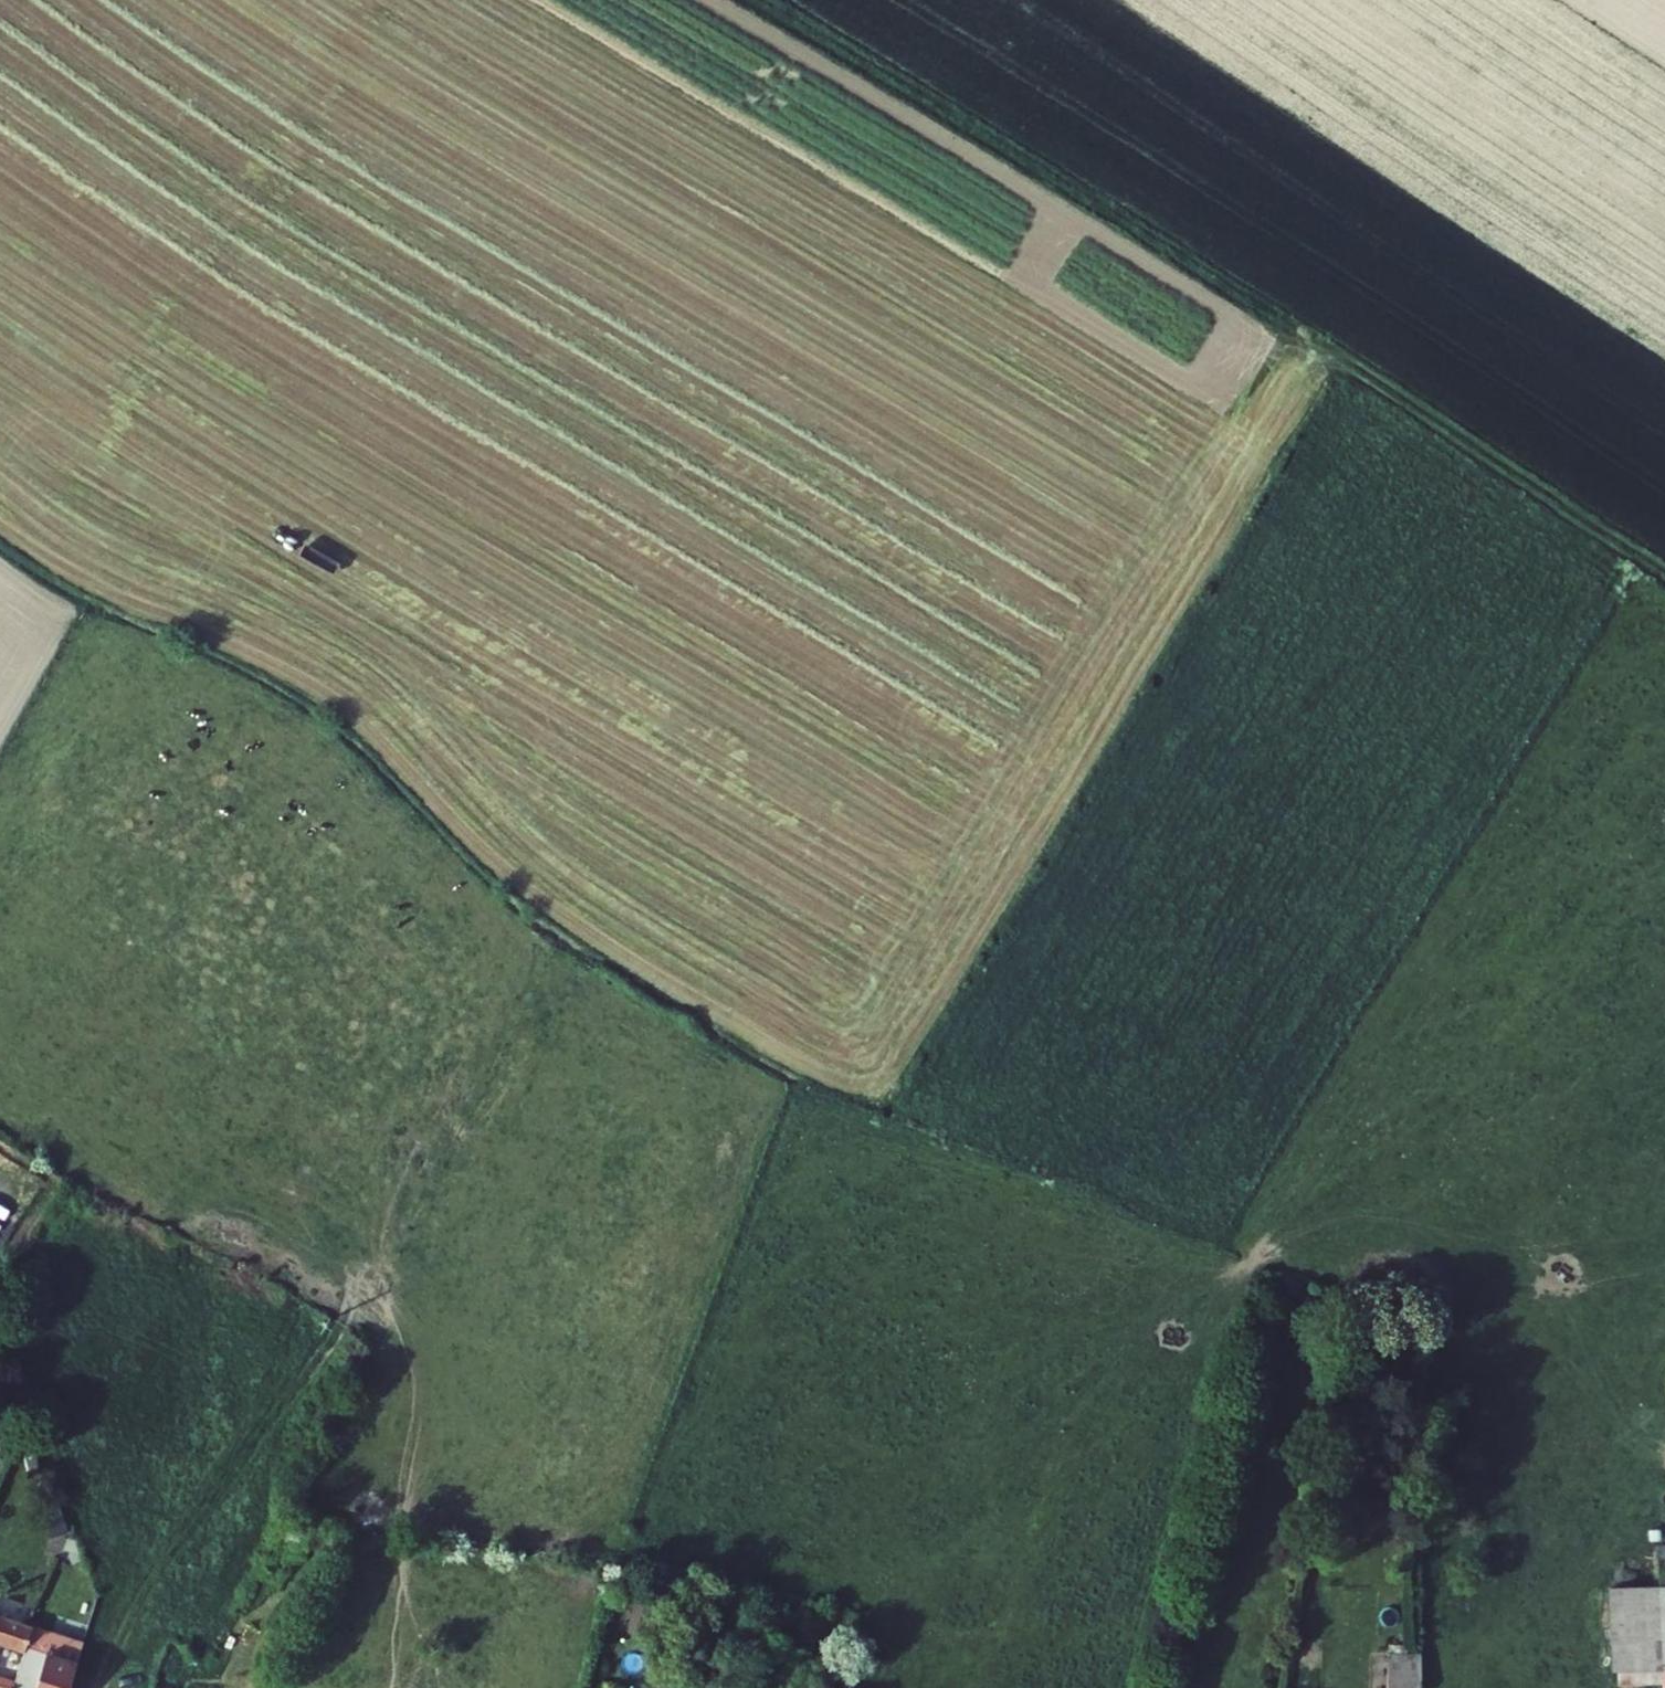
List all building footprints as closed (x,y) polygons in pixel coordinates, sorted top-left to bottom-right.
[(1657,1687),(1664,1687),(1664,1535),(1654,1535),(1654,1576),(1617,1576),(1617,1660),(1657,1660),(1657,1687)] [(26,1639),(33,1614),(0,1604),(0,1631),(26,1639)] [(54,1620),(33,1614),(26,1639),(16,1672),(12,1686),(21,1687),(34,1687),(54,1620)] [(1420,1656),(1385,1655),(1383,1687),(1419,1687),(1420,1656)] [(12,1686),(16,1672),(0,1667),(0,1682),(12,1686)]
